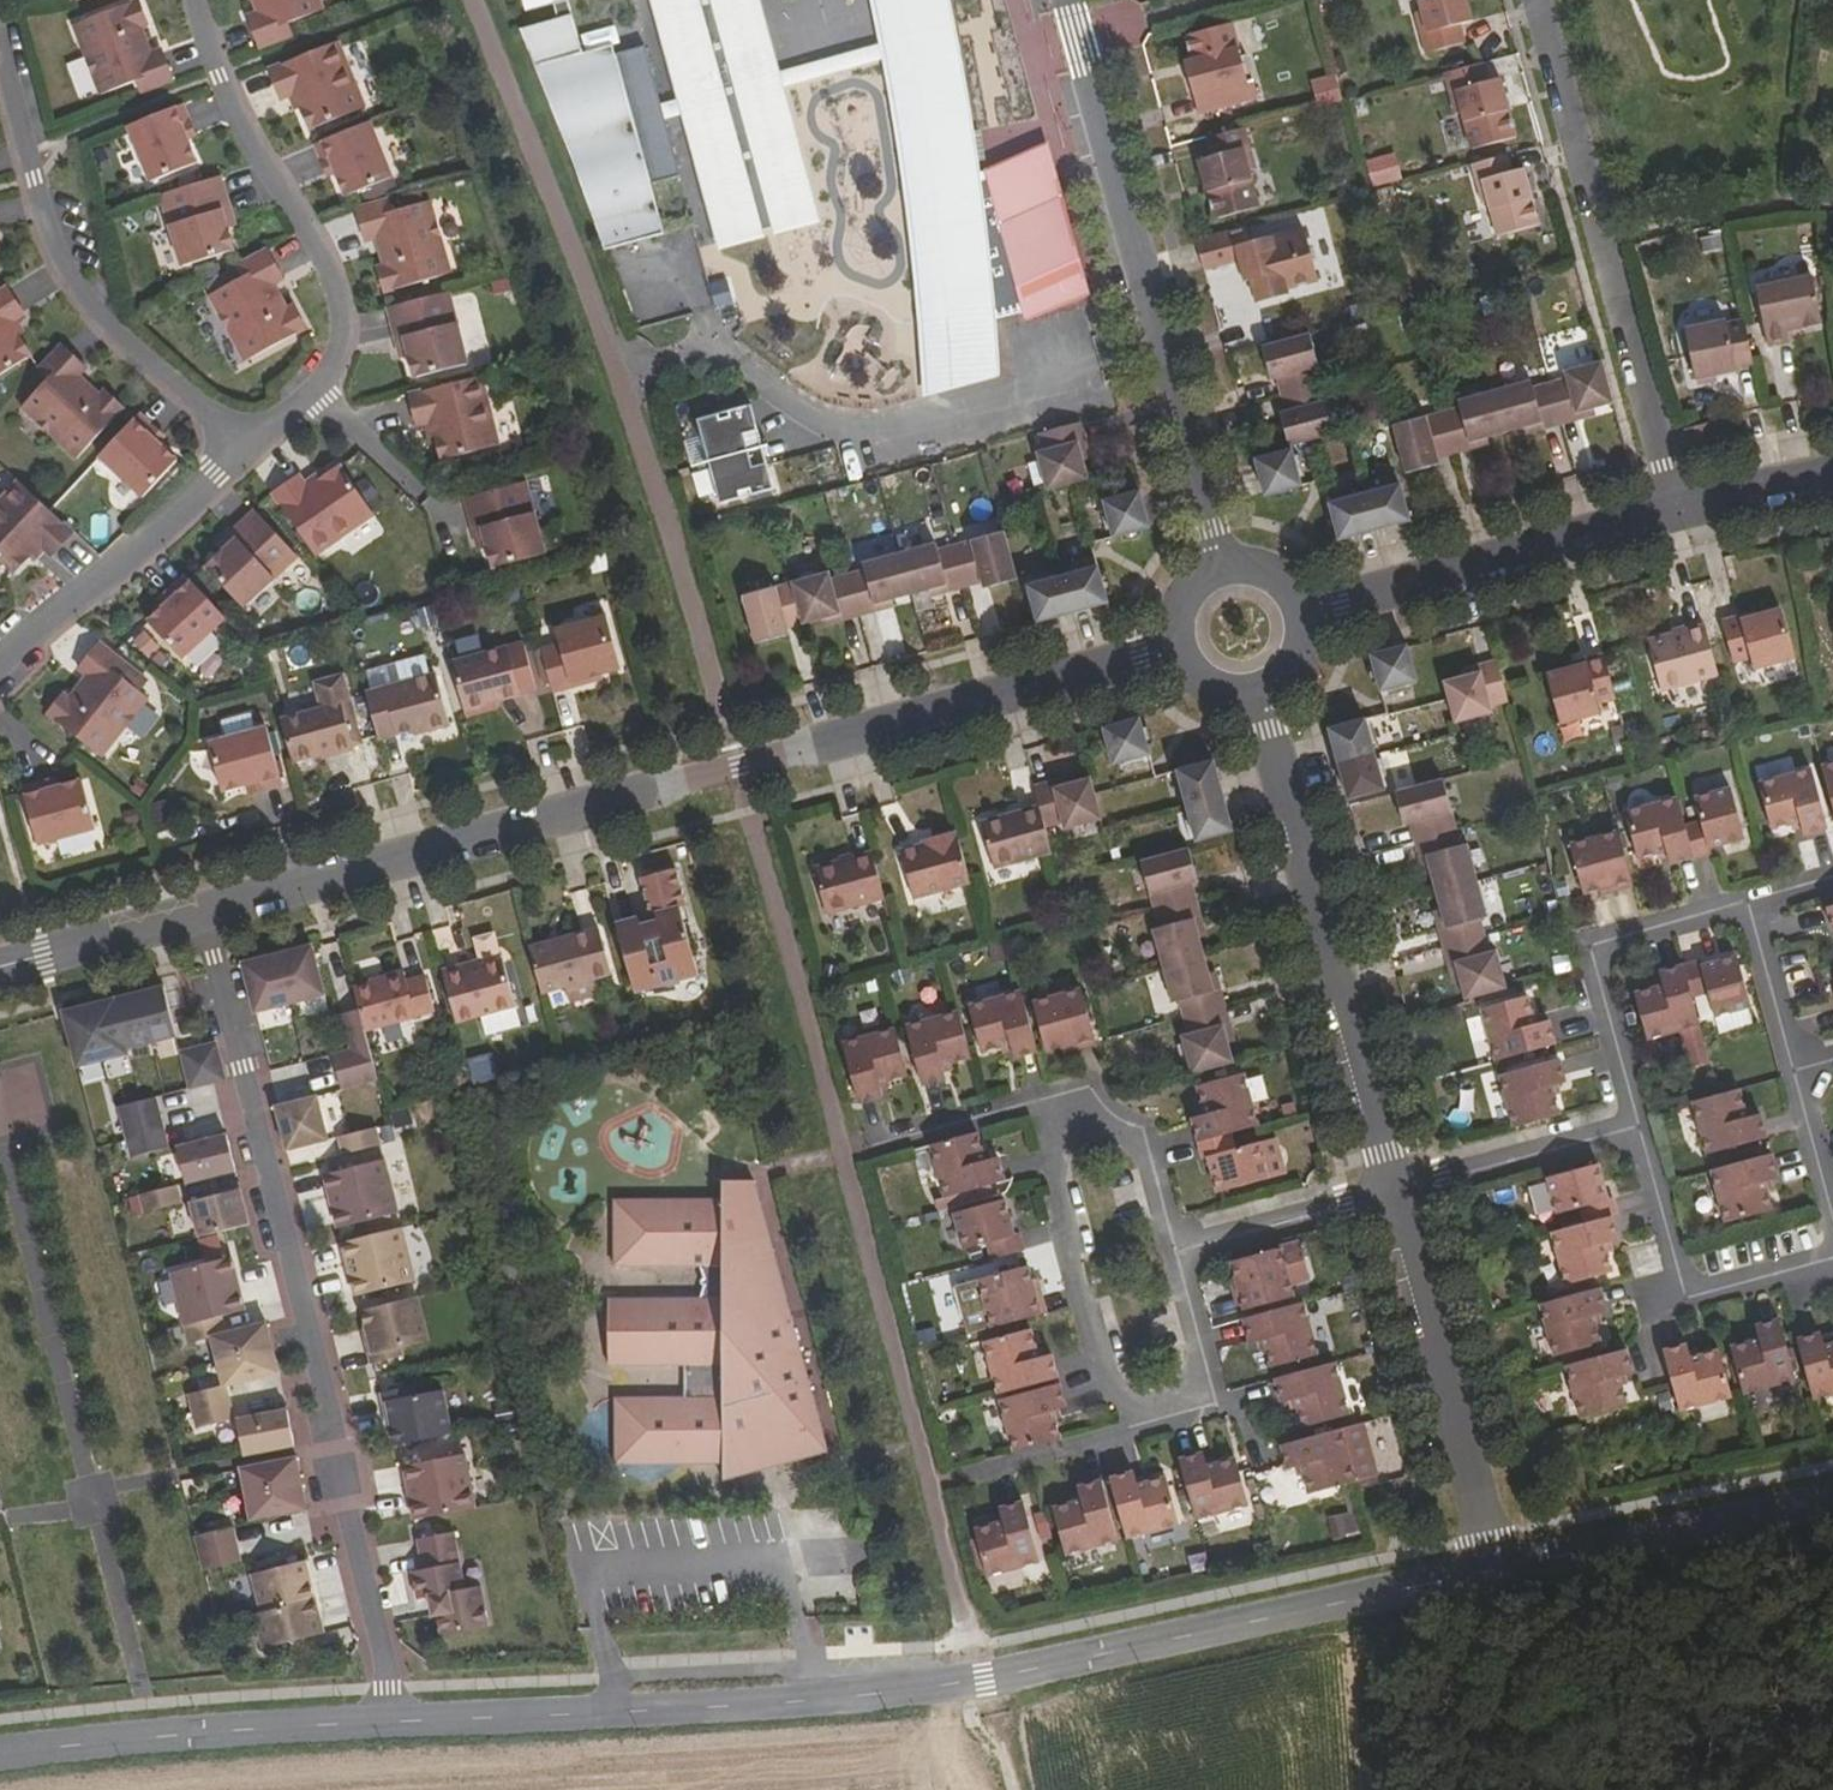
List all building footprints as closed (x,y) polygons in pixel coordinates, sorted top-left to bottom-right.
[(293,36),(288,23),(324,9),(320,0),(255,0),(256,4),(260,3),(263,11),(249,16),(261,48),(293,36)] [(631,113),(612,45),(582,51),(569,0),(553,0),(558,18),(520,27),(565,138),(581,181),(605,249),(664,233),(634,124),(631,113)] [(714,241),(817,216),(782,88),(779,75),(759,0),(653,0),(679,102),(682,113),(714,241)] [(991,302),(994,318),(1087,293),(1048,152),(977,171),(957,49),(947,0),(877,0),(884,27),(888,47),(890,59),(903,131),(914,204),(923,276),(927,317),(991,302)] [(1466,0),(1420,0),(1422,9),(1417,10),(1427,51),(1464,41),(1459,22),(1471,19),(1466,0)] [(141,94),(172,82),(160,51),(147,56),(144,49),(147,47),(140,28),(147,25),(137,1),(73,26),(100,96),(136,81),(141,94)] [(1200,113),(1259,96),(1247,53),(1241,54),(1233,21),(1184,34),(1191,58),(1185,60),(1200,113)] [(311,130),(366,108),(339,42),(270,70),(282,100),(294,96),(300,110),(302,109),(311,130)] [(779,75),(782,88),(890,59),(888,47),(779,75)] [(1500,76),(1488,79),(1482,61),(1445,71),(1458,111),(1463,109),(1473,144),(1515,133),(1500,76)] [(1318,103),(1345,101),(1343,74),(1316,77),(1318,103)] [(682,113),(679,102),(631,113),(634,124),(682,113)] [(151,184),(197,166),(187,141),(195,138),(182,106),(128,128),(151,184)] [(346,197),(393,178),(371,122),(316,144),(329,176),(337,173),(346,197)] [(1259,205),(1248,168),(1256,166),(1244,126),(1207,136),(1212,154),(1199,158),(1216,216),(1259,205)] [(1371,158),(1376,180),(1404,173),(1399,151),(1371,158)] [(1527,168),(1514,171),(1509,152),(1472,162),(1484,202),(1490,201),(1499,235),(1542,224),(1527,168)] [(182,268),(234,251),(228,230),(236,227),(219,177),(160,196),(182,268)] [(385,292),(451,273),(431,201),(394,211),(390,199),(358,208),(367,240),(380,237),(382,244),(379,245),(385,265),(378,267),(385,292)] [(1245,224),(1197,238),(1205,269),(1240,260),(1245,279),(1252,277),(1258,301),(1288,293),(1286,286),(1319,279),(1305,228),(1273,236),(1272,234),(1249,240),(1245,224)] [(254,358),(314,325),(302,302),(295,305),(285,287),(282,289),(279,282),(291,275),(275,245),(246,261),(252,273),(218,291),(254,358)] [(1823,323),(1813,276),(1757,287),(1769,346),(1789,342),(1787,330),(1823,323)] [(31,357),(18,337),(21,336),(13,323),(23,316),(6,288),(0,292),(0,377),(31,357)] [(469,365),(451,292),(390,308),(402,358),(411,356),(416,378),(469,365)] [(994,318),(991,302),(927,317),(931,393),(1003,376),(994,318)] [(646,324),(650,346),(695,337),(691,315),(646,324)] [(1727,319),(1686,327),(1696,376),(1738,368),(1738,365),(1755,361),(1746,318),(1727,321),(1727,319)] [(1281,412),(1290,445),(1313,439),(1337,433),(1324,382),(1310,332),(1263,345),(1272,378),(1277,376),(1285,374),(1289,392),(1294,409),(1287,411),(1281,412)] [(77,460),(123,409),(104,392),(99,397),(84,383),(81,386),(75,381),(85,370),(61,347),(38,372),(47,381),(21,410),(77,460)] [(1438,463),(1437,457),(1435,451),(1453,446),(1487,437),(1506,431),(1524,426),(1559,417),(1594,408),(1614,402),(1603,361),(1565,371),(1567,378),(1550,383),(1533,387),(1532,380),(1495,390),(1458,400),(1460,407),(1443,411),(1393,425),(1406,472),(1438,463)] [(1285,374),(1277,376),(1282,394),(1289,392),(1285,374)] [(443,461),(500,447),(483,377),(411,396),(418,427),(431,424),(434,439),(437,438),(443,461)] [(1294,409),(1289,392),(1282,394),(1287,411),(1294,409)] [(718,413),(696,418),(708,460),(720,502),(742,496),(741,491),(750,489),(752,494),(774,488),(767,464),(762,446),(750,405),(728,410),(729,415),(719,418),(718,413)] [(1559,417),(1561,424),(1596,415),(1594,408),(1559,417)] [(100,459),(143,500),(177,464),(159,446),(165,440),(140,416),(100,459)] [(1526,434),(1561,424),(1559,417),(1524,426),(1526,434)] [(1074,423),(1083,458),(1090,456),(1081,421),(1074,423)] [(1044,450),(1038,452),(1048,489),(1076,481),(1089,477),(1083,458),(1074,423),(1039,432),(1044,450)] [(1453,446),(1455,453),(1489,444),(1487,437),(1453,446)] [(1437,457),(1455,453),(1453,446),(1435,451),(1437,457)] [(1294,455),(1292,449),(1257,458),(1266,495),(1302,485),(1297,468),(1303,466),(1299,454),(1294,455)] [(316,556),(374,516),(340,467),(321,480),(319,478),(307,487),(299,476),(273,494),(316,556)] [(491,569),(544,554),(524,482),(464,499),(478,549),(486,547),(491,569)] [(17,483),(0,502),(0,564),(13,576),(28,559),(30,560),(41,549),(50,558),(73,534),(17,483)] [(1366,493),(1361,494),(1348,497),(1331,502),(1341,539),(1376,529),(1411,519),(1401,483),(1384,488),(1371,491),(1366,493)] [(1371,491),(1384,488),(1382,483),(1369,486),(1371,491)] [(1348,497),(1361,494),(1360,489),(1347,492),(1348,497)] [(1104,520),(1110,519),(1115,536),(1151,526),(1141,491),(1105,500),(1107,506),(1101,508),(1104,520)] [(222,554),(205,570),(242,609),(298,558),(254,512),(217,548),(222,554)] [(743,595),(756,643),(789,634),(787,628),(785,621),(802,617),(804,623),(824,618),(859,608),(893,598),(912,593),(930,588),(966,579),(982,574),(985,581),(986,587),(1019,578),(1006,530),(956,544),(938,549),(937,542),(901,552),(863,562),(865,569),(849,573),(831,578),(830,571),(792,582),(743,595)] [(1103,578),(1100,565),(1082,570),(1069,574),(1064,575),(1060,576),(1046,580),(1029,585),(1039,621),(1059,615),(1074,611),(1109,601),(1103,578)] [(1069,574),(1082,570),(1080,565),(1067,568),(1069,574)] [(1046,580),(1060,576),(1058,571),(1045,574),(1046,580)] [(982,574),(966,579),(968,586),(985,581),(982,574)] [(185,576),(159,599),(165,606),(147,623),(181,660),(225,619),(185,576)] [(930,588),(932,596),(968,586),(966,579),(930,588)] [(893,598),(859,608),(861,615),(895,605),(893,598)] [(824,618),(826,624),(861,615),(859,608),(824,618)] [(1724,619),(1736,662),(1753,657),(1756,668),(1796,657),(1782,608),(1759,615),(1744,619),(1742,614),(1724,619)] [(1742,614),(1744,619),(1759,615),(1758,609),(1742,614)] [(620,668),(606,615),(555,629),(559,643),(540,648),(552,690),(602,678),(601,672),(620,668)] [(804,623),(802,617),(785,621),(787,628),(804,623)] [(1650,639),(1663,688),(1720,674),(1706,624),(1650,639)] [(47,715),(101,757),(148,698),(117,674),(126,664),(99,643),(78,669),(90,679),(85,685),(82,682),(69,699),(63,694),(47,715)] [(1412,682),(1418,681),(1408,645),(1373,654),(1383,690),(1400,686),(1401,691),(1413,688),(1412,682)] [(465,709),(520,693),(507,646),(452,662),(465,709)] [(1602,712),(1600,701),(1618,696),(1606,653),(1587,658),(1588,663),(1549,674),(1562,723),(1602,712)] [(1498,657),(1462,667),(1464,673),(1500,664),(1498,657)] [(1509,699),(1500,664),(1464,673),(1444,679),(1449,696),(1456,721),(1493,711),(1491,705),(1509,699)] [(415,734),(449,724),(436,674),(367,692),(379,738),(413,729),(415,734)] [(336,755),(355,750),(354,747),(363,744),(344,675),(315,683),(322,708),(281,720),(293,762),(320,755),(335,751),(336,755)] [(1134,764),(1133,759),(1151,754),(1140,718),(1105,727),(1115,764),(1121,762),(1122,767),(1134,764)] [(1386,789),(1381,771),(1377,758),(1376,753),(1375,750),(1371,736),(1366,719),(1330,728),(1340,763),(1349,799),(1386,789)] [(249,792),(282,784),(266,727),(209,743),(222,791),(247,784),(249,792)] [(1380,748),(1377,734),(1371,736),(1375,750),(1380,748)] [(335,751),(320,755),(321,760),(336,755),(335,751)] [(1386,770),(1383,757),(1377,758),(1381,771),(1386,770)] [(1183,787),(1186,800),(1188,805),(1224,795),(1214,760),(1178,770),(1183,787)] [(1823,766),(1832,802),(1832,763),(1823,766)] [(1829,827),(1813,768),(1760,783),(1774,828),(1802,820),(1806,834),(1829,827)] [(1035,784),(1036,791),(1071,781),(1069,774),(1035,784)] [(1091,776),(1071,781),(1036,791),(1040,804),(1046,826),(1064,820),(1065,827),(1102,817),(1096,792),(1091,776)] [(1442,908),(1451,943),(1461,978),(1467,1000),(1508,989),(1497,949),(1491,951),(1486,934),(1481,917),(1488,915),(1478,879),(1468,843),(1462,844),(1457,827),(1443,777),(1395,790),(1405,823),(1410,821),(1418,820),(1422,836),(1432,872),(1437,891),(1442,908)] [(37,844),(95,830),(83,781),(58,787),(56,779),(23,787),(37,844)] [(1177,788),(1181,801),(1186,800),(1183,787),(1177,788)] [(1687,826),(1695,856),(1713,851),(1712,846),(1745,837),(1732,788),(1696,797),(1703,821),(1687,826)] [(1234,830),(1224,795),(1188,805),(1189,810),(1193,823),(1197,840),(1234,830)] [(1687,826),(1679,797),(1627,812),(1640,857),(1669,849),(1672,862),(1695,856),(1687,826)] [(1046,826),(1040,804),(982,820),(995,866),(1053,850),(1046,826)] [(1184,811),(1187,824),(1193,823),(1189,810),(1184,811)] [(1418,820),(1410,821),(1415,838),(1422,836),(1418,820)] [(901,850),(914,898),(972,882),(957,830),(935,836),(936,841),(924,844),(901,850)] [(1572,844),(1585,893),(1633,879),(1620,830),(1572,844)] [(1432,872),(1422,836),(1415,838),(1425,873),(1432,872)] [(1205,953),(1200,934),(1191,900),(1186,883),(1193,881),(1198,879),(1189,846),(1141,859),(1155,910),(1160,927),(1154,929),(1163,965),(1173,1001),(1180,999),(1184,1016),(1189,1033),(1183,1034),(1193,1074),(1235,1063),(1229,1040),(1220,1006),(1210,971),(1205,953)] [(815,867),(828,913),(886,897),(873,851),(815,867)] [(637,992),(701,975),(682,911),(688,909),(678,874),(644,883),(652,912),(658,910),(660,919),(642,924),(640,915),(617,922),(637,992)] [(1186,883),(1191,900),(1197,898),(1193,881),(1186,883)] [(1197,898),(1191,900),(1200,934),(1207,932),(1197,898)] [(1442,908),(1435,910),(1444,945),(1451,943),(1442,908)] [(543,992),(612,973),(599,926),(530,945),(543,992)] [(481,959),(465,963),(467,968),(503,958),(495,931),(474,937),(481,959)] [(1461,978),(1451,943),(1444,945),(1454,979),(1461,978)] [(312,946),(242,964),(255,1013),(324,995),(312,946)] [(1704,965),(1702,960),(1685,965),(1693,995),(1710,991),(1717,1015),(1752,1005),(1738,955),(1704,965)] [(443,970),(457,1020),(516,1004),(503,958),(467,968),(465,963),(443,970)] [(1637,992),(1650,1037),(1701,1023),(1693,995),(1685,965),(1662,971),(1665,984),(1637,992)] [(1210,971),(1220,1006),(1226,1005),(1217,970),(1210,971)] [(365,1032),(434,1013),(425,978),(407,983),(405,975),(353,989),(359,1010),(365,1032)] [(1041,993),(1047,1017),(1031,1021),(1039,1049),(1040,1052),(1056,1047),(1055,1042),(1090,1033),(1077,983),(1041,993)] [(128,1054),(126,1049),(176,1037),(164,987),(63,1012),(77,1067),(128,1054)] [(1031,1021),(1023,991),(971,1004),(983,1050),(1012,1042),(1015,1056),(1039,1049),(1031,1021)] [(1498,1059),(1557,1043),(1550,1020),(1537,1024),(1528,995),(1483,1008),(1498,1059)] [(1229,1040),(1236,1039),(1226,1005),(1220,1006),(1229,1040)] [(365,1032),(359,1010),(342,1014),(352,1050),(332,1055),(342,1089),(378,1079),(365,1032)] [(947,1077),(944,1064),(973,1056),(960,1010),(908,1025),(924,1084),(947,1077)] [(851,1051),(865,1099),(912,1086),(899,1038),(851,1051)] [(216,1043),(181,1052),(191,1089),(226,1080),(216,1043)] [(1560,1058),(1501,1074),(1515,1126),(1561,1113),(1553,1084),(1567,1080),(1560,1058)] [(303,1072),(307,1088),(330,1081),(326,1066),(303,1072)] [(1235,1079),(1187,1092),(1200,1140),(1230,1132),(1249,1126),(1235,1079)] [(222,1134),(244,1129),(232,1080),(213,1085),(218,1106),(215,1106),(222,1134)] [(1720,1093),(1694,1100),(1709,1152),(1768,1136),(1761,1113),(1748,1116),(1740,1088),(1720,1093)] [(317,1097),(276,1108),(287,1150),(328,1139),(317,1097)] [(119,1106),(124,1124),(160,1115),(156,1098),(119,1106)] [(124,1124),(128,1141),(164,1132),(160,1115),(124,1124)] [(377,1128),(340,1137),(344,1155),(381,1146),(377,1128)] [(999,1156),(986,1160),(978,1131),(932,1144),(947,1196),(1006,1180),(999,1156)] [(164,1132),(128,1141),(132,1158),(169,1149),(164,1132)] [(1258,1141),(1235,1148),(1230,1132),(1200,1140),(1205,1157),(1210,1156),(1219,1191),(1269,1177),(1258,1141)] [(227,1135),(178,1148),(186,1183),(236,1170),(227,1135)] [(1765,1180),(1779,1176),(1772,1153),(1713,1169),(1728,1221),(1773,1208),(1765,1180)] [(385,1160),(325,1175),(339,1228),(399,1213),(385,1160)] [(1560,1212),(1584,1205),(1588,1222),(1613,1215),(1619,1213),(1614,1196),(1609,1197),(1599,1163),(1550,1176),(1560,1212)] [(755,1179),(724,1180),(725,1199),(727,1248),(774,1248),(755,1179)] [(177,1186),(141,1194),(145,1212),(181,1203),(177,1186)] [(240,1190),(191,1202),(201,1238),(249,1225),(240,1190)] [(994,1258),(1024,1250),(1019,1232),(1015,1233),(1005,1198),(955,1212),(966,1248),(990,1242),(994,1258)] [(725,1199),(617,1202),(619,1268),(703,1266),(709,1282),(704,1298),(614,1300),(615,1366),(691,1364),(691,1397),(622,1398),(624,1464),(727,1462),(724,1478),(739,1475),(739,1471),(800,1455),(802,1458),(828,1451),(774,1248),(727,1248),(725,1199)] [(1588,1222),(1553,1231),(1568,1283),(1614,1270),(1606,1242),(1619,1238),(1613,1215),(1588,1222)] [(403,1228),(343,1243),(356,1296),(417,1281),(403,1228)] [(1252,1307),(1301,1294),(1297,1280),(1314,1275),(1305,1241),(1239,1259),(1243,1276),(1252,1307)] [(171,1273),(185,1326),(221,1317),(245,1311),(231,1257),(171,1273)] [(993,1326),(1042,1313),(1028,1265),(980,1279),(993,1326)] [(1247,1309),(1252,1307),(1243,1276),(1237,1277),(1247,1309)] [(1594,1314),(1608,1310),(1601,1286),(1542,1303),(1557,1355),(1602,1342),(1594,1314)] [(419,1297),(363,1311),(370,1337),(367,1338),(373,1364),(404,1356),(402,1347),(430,1340),(419,1297)] [(1249,1317),(1245,1318),(1252,1341),(1265,1337),(1273,1366),(1319,1353),(1304,1301),(1249,1317)] [(218,1361),(273,1347),(267,1323),(225,1334),(221,1317),(185,1326),(189,1344),(212,1338),(218,1361)] [(1732,1346),(1745,1392),(1797,1377),(1781,1319),(1757,1325),(1761,1339),(1732,1346)] [(1031,1328),(986,1340),(1001,1393),(1029,1385),(1059,1377),(1053,1353),(1039,1357),(1031,1328)] [(1815,1397),(1832,1392),(1832,1343),(1825,1346),(1822,1332),(1799,1338),(1815,1397)] [(1665,1350),(1682,1409),(1733,1395),(1721,1349),(1692,1357),(1688,1344),(1665,1350)] [(218,1361),(225,1386),(279,1372),(273,1347),(218,1361)] [(1620,1375),(1634,1371),(1627,1348),(1568,1364),(1583,1416),(1629,1404),(1620,1375)] [(1336,1379),(1312,1386),(1307,1369),(1278,1377),(1283,1395),(1287,1393),(1297,1428),(1346,1414),(1336,1379)] [(1059,1395),(1064,1394),(1059,1377),(1029,1385),(1033,1402),(1009,1408),(1019,1444),(1068,1430),(1059,1395)] [(194,1411),(230,1402),(225,1386),(190,1394),(194,1411)] [(415,1397),(414,1388),(382,1394),(387,1420),(391,1419),(396,1445),(452,1434),(444,1391),(415,1397)] [(230,1402),(194,1411),(198,1427),(234,1419),(230,1402)] [(237,1419),(244,1456),(295,1446),(288,1410),(237,1419)] [(1311,1492),(1380,1473),(1365,1422),(1283,1445),(1290,1468),(1303,1464),(1311,1492)] [(1237,1443),(1189,1456),(1203,1505),(1250,1492),(1237,1443)] [(465,1455),(406,1466),(416,1519),(475,1508),(465,1455)] [(739,1475),(802,1458),(800,1455),(739,1471),(739,1475)] [(242,1469),(247,1495),(302,1484),(297,1459),(242,1469)] [(1112,1477),(1128,1536),(1180,1522),(1167,1477),(1139,1485),(1135,1471),(1112,1477)] [(1043,1496),(1056,1545),(1104,1532),(1090,1483),(1043,1496)] [(302,1484),(247,1495),(251,1520),(307,1509),(302,1484)] [(1002,1507),(1006,1521),(977,1529),(989,1574),(1042,1560),(1025,1501),(1002,1507)] [(1330,1541),(1356,1534),(1350,1510),(1324,1516),(1330,1541)] [(195,1537),(200,1554),(236,1545),(232,1528),(195,1537)] [(454,1533),(419,1539),(424,1570),(414,1572),(419,1599),(430,1597),(434,1615),(439,1614),(443,1635),(489,1627),(481,1586),(465,1590),(454,1533)] [(236,1545),(200,1554),(204,1571),(241,1561),(236,1545)] [(306,1561),(252,1574),(262,1613),(315,1599),(306,1561)] [(315,1599),(262,1613),(254,1615),(263,1649),(324,1633),(315,1599)]
